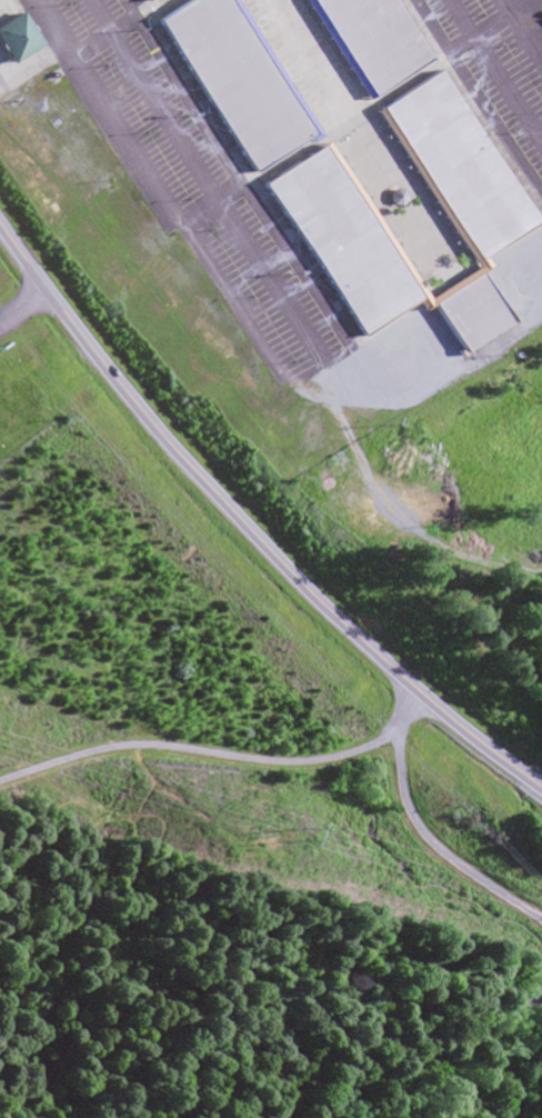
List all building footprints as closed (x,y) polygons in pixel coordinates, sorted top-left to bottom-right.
[(147,1),(155,16),(257,176),(260,183),(359,341),(424,300),(459,357),(464,353),(512,323),(479,269),(541,224),(541,219),(446,67),(440,54),(406,0),(146,0),(147,1)] [(11,62),(39,43),(18,12),(0,24),(0,46),(11,62)]
